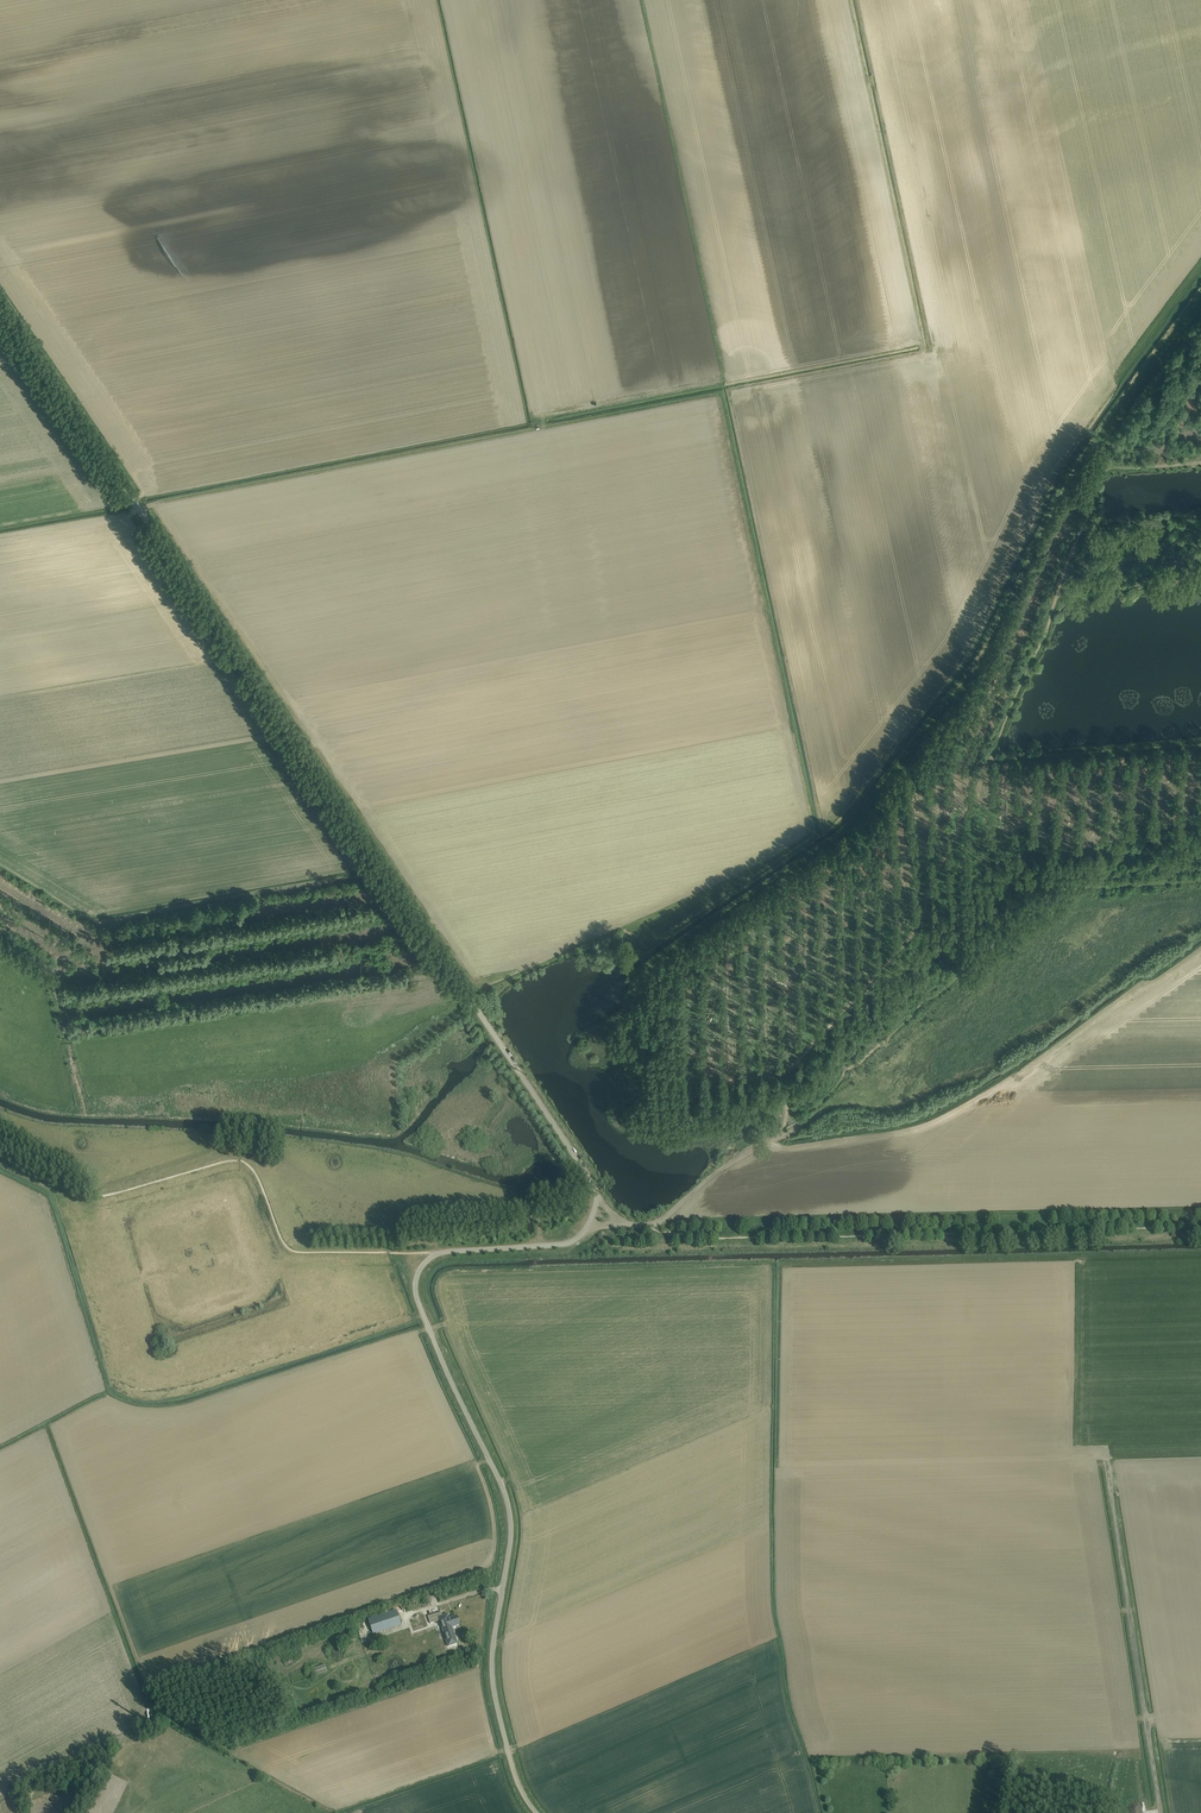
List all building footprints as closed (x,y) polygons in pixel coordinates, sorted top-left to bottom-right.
[(369,1621),(373,1632),(401,1622),(397,1611),(369,1621)] [(453,1626),(460,1623),(457,1614),(450,1617),(448,1613),(443,1615),(441,1611),(429,1615),(431,1622),(440,1619),(450,1645),(458,1642),(453,1626)] [(312,1676),(315,1674),(316,1676),(328,1671),(325,1664),(313,1668),(314,1670),(310,1671),(312,1676)]
